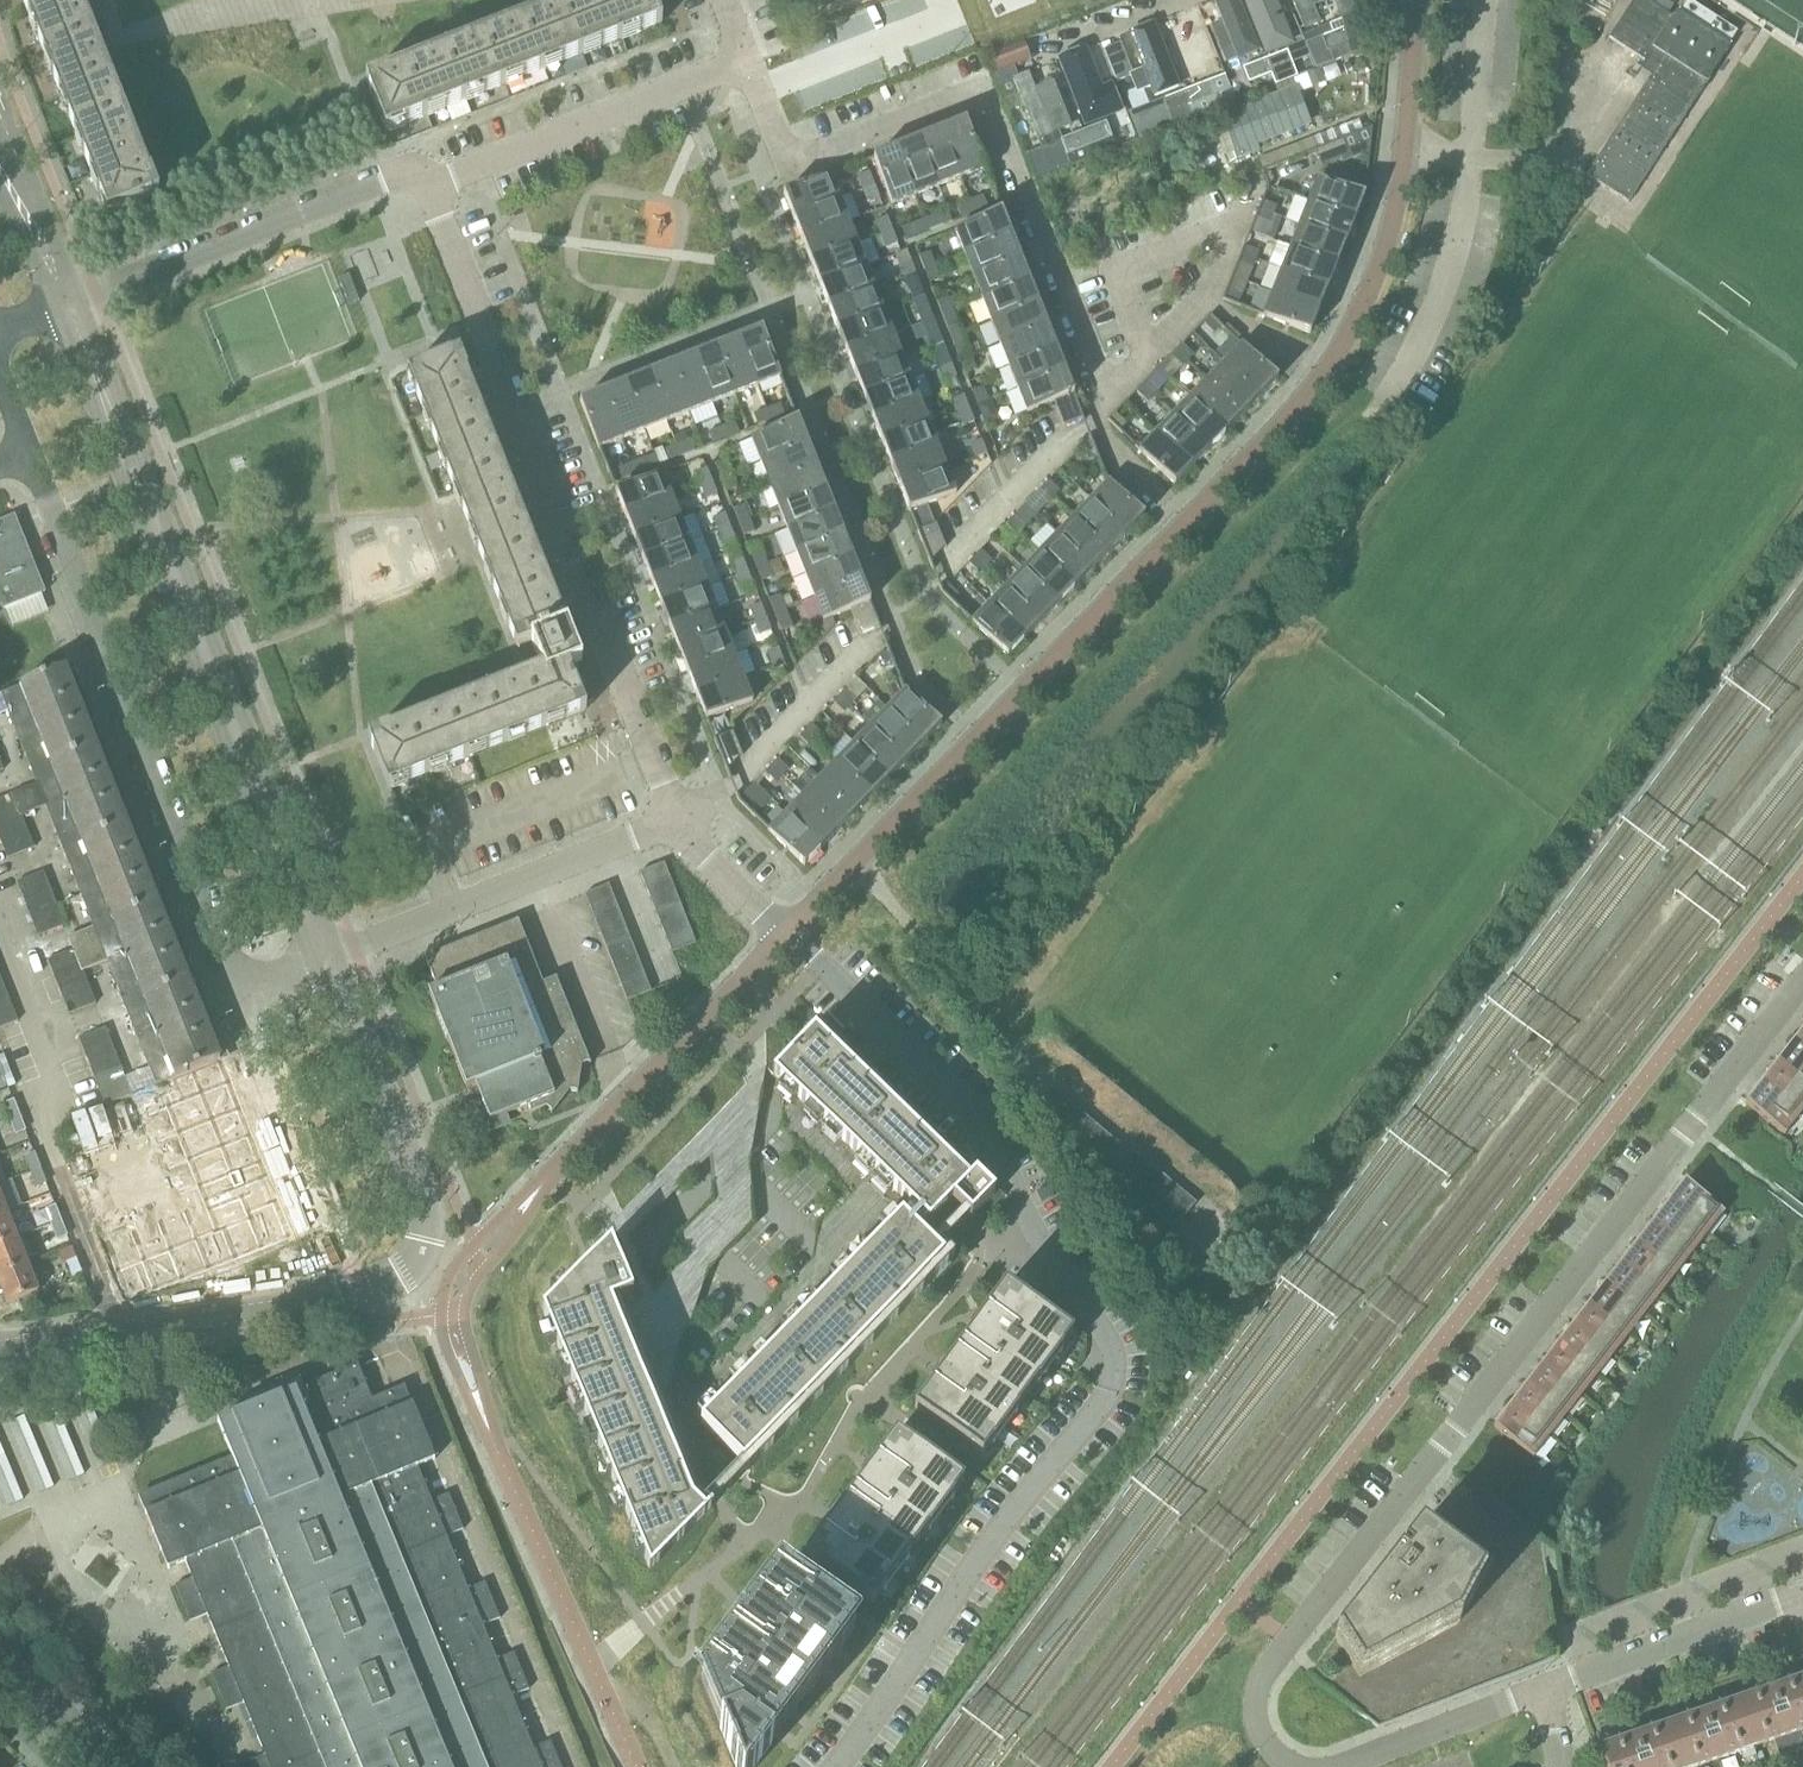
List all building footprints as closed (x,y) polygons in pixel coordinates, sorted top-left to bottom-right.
[(109,215),(160,194),(152,173),(151,174),(82,0),(24,0),(109,215)] [(388,74),(387,72),(367,80),(387,132),(661,23),(653,0),(575,0),(388,74)] [(1236,66),(1258,58),(1234,0),(1225,0),(1205,7),(1229,67),(1236,66)] [(1270,50),(1293,42),(1278,0),(1251,0),(1270,50)] [(1316,0),(1292,0),(1304,34),(1327,25),(1316,0)] [(1586,176),(1629,203),(1730,47),(1728,46),(1738,32),(1689,0),(1688,0),(1679,14),(1676,12),(1673,18),(1645,0),(1634,0),(1609,38),(1656,69),(1586,176)] [(1350,42),(1329,50),(1332,58),(1334,62),(1372,47),(1358,11),(1341,18),(1342,19),(1345,26),(1350,42)] [(1207,76),(1188,19),(1164,26),(1186,84),(1207,76)] [(1342,19),(1329,24),(1332,31),(1344,27),(1345,26),(1342,19)] [(1350,42),(1345,26),(1344,27),(1332,31),(1321,35),(1322,37),(1325,44),(1327,50),(1329,50),(1350,42)] [(1156,31),(1132,38),(1156,98),(1180,88),(1156,31)] [(1322,37),(1306,44),(1312,57),(1316,69),(1334,62),(1332,58),(1329,50),(1327,50),(1325,44),(1322,37)] [(1024,43),(991,56),(998,72),(1014,66),(1030,59),(1024,43)] [(1094,43),(1061,56),(1086,123),(1120,110),(1094,43)] [(1120,43),(1103,50),(1116,82),(1130,77),(1133,76),(1133,74),(1120,43)] [(1293,64),(1287,49),(1265,58),(1271,73),(1293,64)] [(1249,82),(1271,73),(1265,58),(1243,66),(1249,82)] [(1349,62),(1344,65),(1347,71),(1352,68),(1349,62)] [(1293,64),(1271,73),(1276,85),(1298,77),(1293,64)] [(998,72),(996,73),(1007,100),(1019,95),(1013,80),(1019,77),(1014,66),(998,72)] [(1019,89),(1038,138),(1080,123),(1057,68),(1019,89)] [(1133,76),(1130,77),(1136,90),(1137,93),(1143,90),(1150,88),(1142,70),(1133,74),(1133,76)] [(1320,70),(1308,75),(1311,83),(1324,78),(1320,70)] [(1225,75),(1208,82),(1213,96),(1231,89),(1225,75)] [(1208,82),(1207,81),(1186,89),(1192,104),(1213,96),(1208,82)] [(1236,152),(1248,147),(1312,123),(1297,85),(1221,115),(1236,152)] [(1188,106),(1192,104),(1186,89),(1162,99),(1168,113),(1172,126),(1192,118),(1188,106)] [(1162,99),(1128,112),(1139,139),(1172,126),(1168,113),(1162,99)] [(961,178),(985,169),(966,122),(943,131),(961,178)] [(1037,180),(1094,157),(1090,146),(1112,137),(1106,122),(1061,140),(1066,154),(1054,158),(1046,161),(1039,143),(1025,148),(1037,180)] [(943,131),(920,140),(939,187),(961,178),(943,131)] [(1350,155),(1343,139),(1315,150),(1322,166),(1350,155)] [(916,196),(939,187),(920,140),(898,149),(916,196)] [(1236,160),(1251,154),(1248,147),(1236,152),(1234,153),(1236,160)] [(874,159),(893,205),(916,196),(898,149),(874,159)] [(875,186),(869,172),(858,177),(863,190),(875,186)] [(840,199),(831,176),(784,194),(793,218),(840,199)] [(1318,179),(1309,203),(1356,221),(1365,198),(1318,179)] [(880,199),(875,186),(863,190),(869,204),(880,199)] [(984,196),(971,202),(975,213),(988,207),(984,196)] [(849,222),(840,199),(793,218),(802,240),(849,222)] [(1262,201),(1259,209),(1274,215),(1278,207),(1262,201)] [(975,213),(971,202),(957,207),(962,218),(975,213)] [(1356,221),(1309,203),(1300,225),(1347,244),(1356,221)] [(1259,209),(1256,217),(1271,224),(1274,215),(1259,209)] [(1002,212),(955,231),(965,254),(1011,236),(1002,212)] [(939,214),(926,220),(930,231),(944,225),(939,214)] [(893,231),(887,217),(876,222),(881,235),(893,231)] [(916,236),(930,231),(926,220),(912,225),(916,236)] [(858,244),(849,222),(802,240),(811,263),(858,244)] [(1347,244),(1300,225),(1291,248),(1338,267),(1347,244)] [(898,244),(893,231),(881,235),(887,249),(898,244)] [(1020,258),(1011,236),(965,254),(974,277),(1020,258)] [(862,254),(858,244),(811,263),(820,285),(867,267),(862,254)] [(1244,246),(1241,254),(1256,260),(1260,252),(1244,246)] [(1338,267),(1291,248),(1282,271),(1329,289),(1338,267)] [(925,270),(936,266),(931,252),(919,257),(925,270)] [(1241,254),(1238,262),(1253,268),(1256,260),(1241,254)] [(1020,258),(974,277),(983,299),(1029,281),(1020,258)] [(916,274),(911,260),(899,265),(905,278),(916,274)] [(941,279),(936,266),(925,270),(930,284),(941,279)] [(876,290),(867,267),(820,285),(829,308),(876,290)] [(1329,289),(1282,271),(1273,293),(1320,312),(1329,289)] [(905,278),(904,278),(913,301),(925,296),(921,287),(916,274),(905,278)] [(360,302),(349,275),(338,279),(349,306),(360,302)] [(1038,304),(1029,281),(983,299),(992,322),(1038,304)] [(885,312),(876,290),(829,308),(838,331),(885,312)] [(1227,290),(1223,300),(1238,306),(1242,296),(1227,290)] [(1320,312),(1273,293),(1264,316),(1311,335),(1320,312)] [(948,297),(937,302),(943,315),(954,311),(948,297)] [(1038,304),(992,322),(1001,345),(1047,326),(1038,304)] [(923,323),(934,319),(928,305),(917,310),(923,323)] [(954,311),(943,315),(948,329),(959,324),(954,311)] [(894,335),(885,312),(838,331),(847,353),(894,335)] [(1211,315),(1203,322),(1215,334),(1223,326),(1211,315)] [(939,332),(934,319),(923,323),(928,337),(939,332)] [(1056,349),(1047,326),(1001,345),(1009,367),(1056,349)] [(758,386),(781,377),(763,330),(739,339),(758,386)] [(903,357),(894,335),(847,353),(856,376),(903,357)] [(739,339),(717,348),(735,395),(758,386),(739,339)] [(966,343),(955,347),(960,360),(972,356),(966,343)] [(1182,344),(1176,350),(1188,362),(1194,355),(1182,344)] [(1243,345),(1225,364),(1261,399),(1278,380),(1243,345)] [(717,348),(694,357),(713,404),(735,395),(717,348)] [(1009,367),(1018,390),(1065,371),(1056,349),(1009,367)] [(952,364),(946,350),(935,355),(941,368),(952,364)] [(1176,350),(1170,356),(1182,368),(1188,362),(1176,350)] [(543,670),(391,731),(390,729),(370,736),(390,788),(586,710),(572,674),(584,665),(568,625),(567,625),(467,373),(469,373),(461,351),(409,372),(518,646),(532,641),(543,670)] [(960,360),(966,374),(977,369),(972,356),(960,360)] [(694,357),(672,366),(690,413),(713,404),(694,357)] [(912,380),(903,357),(856,376),(865,398),(912,380)] [(957,377),(952,364),(941,368),(946,381),(957,377)] [(1225,364),(1208,381),(1244,416),(1261,399),(1225,364)] [(672,366),(649,375),(668,422),(690,413),(672,366)] [(1084,419),(1065,371),(1018,390),(1028,413),(1055,402),(1065,426),(1084,419)] [(649,375),(627,384),(645,431),(668,422),(649,375)] [(912,380),(865,398),(874,421),(920,402),(933,397),(924,375),(912,380)] [(1149,378),(1142,385),(1154,397),(1161,390),(1149,378)] [(1208,381),(1191,398),(1227,433),(1244,416),(1208,381)] [(627,384),(604,393),(622,440),(645,431),(627,384)] [(1142,385),(1136,391),(1148,403),(1154,397),(1142,385)] [(973,392),(978,406),(990,401),(984,387),(973,392)] [(599,449),(622,440),(604,393),(581,402),(599,449)] [(958,413),(969,409),(964,396),(953,400),(958,413)] [(1191,398),(1174,416),(1210,451),(1227,433),(1191,398)] [(992,400),(990,401),(978,406),(985,426),(1000,420),(992,400)] [(929,425),(920,402),(874,421),(883,443),(929,425)] [(781,404),(767,409),(772,421),(785,415),(781,404)] [(759,426),(772,421),(767,409),(754,415),(759,426)] [(975,422),(969,409),(958,413),(964,427),(975,422)] [(1115,413),(1108,420),(1120,432),(1127,424),(1115,413)] [(1174,416),(1157,433),(1193,468),(1210,451),(1174,416)] [(799,420),(752,439),(761,462),(808,444),(799,420)] [(735,422),(722,427),(726,439),(740,433),(735,422)] [(929,425),(883,443),(892,466),(938,447),(929,425)] [(713,444),(726,439),(722,427),(709,433),(713,444)] [(1193,468),(1157,433),(1140,451),(1176,486),(1193,468)] [(690,440),(677,445),(681,457),(695,451),(690,440)] [(976,458),(987,454),(982,441),(971,445),(976,458)] [(1091,443),(1083,446),(1088,461),(1097,458),(1091,443)] [(817,466),(808,444),(761,462),(770,485),(817,466)] [(668,462),(681,457),(677,445),(664,451),(668,462)] [(938,447),(892,466),(901,488),(947,470),(938,447)] [(645,458),(632,463),(636,474),(650,469),(645,458)] [(727,460),(716,465),(721,478),(732,474),(727,460)] [(623,480),(636,474),(632,463),(619,469),(623,480)] [(770,485),(779,507),(826,489),(817,466),(770,485)] [(702,486),(713,482),(708,468),(697,473),(702,486)] [(957,493),(947,470),(901,488),(910,512),(957,493)] [(626,516),(672,498),(663,474),(616,492),(626,516)] [(738,487),(732,474),(721,478),(726,491),(738,487)] [(1049,481),(1043,487),(1054,498),(1061,491),(1049,481)] [(718,495),(713,482),(702,486),(707,499),(718,495)] [(1109,482),(1091,500),(1127,536),(1145,517),(1109,482)] [(1048,505),(1054,498),(1043,487),(1037,493),(1048,505)] [(835,511),(826,489),(779,507),(788,530),(835,511)] [(681,520),(672,498),(626,516),(635,539),(681,520)] [(1074,518),(1110,553),(1127,536),(1091,500),(1074,518)] [(734,510),(739,523),(750,519),(745,505),(734,510)] [(786,557),(797,552),(844,534),(835,511),(788,530),(777,534),(786,557)] [(730,527),(725,513),(714,518),(719,531),(730,527)] [(1016,515),(1009,522),(1020,533),(1027,526),(1016,515)] [(4,609),(46,593),(16,516),(0,522),(0,599),(4,609)] [(1074,518),(1057,535),(1094,570),(1110,553),(1074,518)] [(755,532),(750,519),(739,523),(744,536),(755,532)] [(644,561),(690,543),(681,520),(635,539),(644,561)] [(1009,522),(1003,528),(1014,539),(1020,533),(1009,522)] [(930,563),(946,546),(937,524),(918,532),(930,563)] [(736,540),(730,527),(719,531),(724,544),(736,540)] [(853,557),(844,534),(797,552),(806,575),(853,557)] [(1041,553),(1077,588),(1094,570),(1057,535),(1041,553)] [(699,565),(690,543),(644,561),(652,584),(699,565)] [(982,550),(975,557),(986,568),(993,561),(982,550)] [(752,555),(757,568),(768,564),(763,551),(752,555)] [(1041,553),(1024,570),(1060,605),(1077,588),(1041,553)] [(806,575),(815,598),(862,579),(853,557),(806,575)] [(975,557),(969,563),(980,574),(986,568),(975,557)] [(732,563),(737,576),(748,572),(743,558),(732,563)] [(773,577),(768,564),(757,568),(762,582),(773,577)] [(661,606),(708,588),(699,565),(652,584),(661,606)] [(1007,587),(1043,623),(1060,605),(1024,570),(1007,587)] [(754,585),(748,572),(737,576),(742,590),(754,585)] [(880,627),(862,579),(815,598),(824,621),(852,610),(861,634),(880,627)] [(960,595),(948,584),(941,591),(942,594),(952,603),(960,595)] [(1007,587),(990,605),(1026,640),(1043,623),(1007,587)] [(717,610),(708,588),(661,606),(670,629),(717,610)] [(769,600),(775,613),(786,609),(781,595),(769,600)] [(766,617),(761,603),(750,608),(755,621),(766,617)] [(990,605),(972,623),(1009,658),(1026,640),(990,605)] [(679,651),(726,633),(717,610),(670,629),(679,651)] [(775,614),(782,632),(793,628),(786,610),(775,614)] [(771,630),(766,617),(755,621),(760,635),(771,630)] [(735,655),(726,633),(679,651),(688,674),(735,655)] [(894,666),(886,647),(880,654),(885,669),(894,666)] [(773,666),(784,662),(779,649),(768,653),(773,666)] [(697,696),(744,678),(735,655),(688,674),(697,696)] [(1,694),(32,772),(97,746),(66,668),(1,694)] [(753,701),(744,678),(697,696),(707,720),(753,701)] [(846,689),(840,696),(851,707),(857,700),(846,689)] [(924,744),(942,726),(906,691),(888,709),(924,744)] [(840,696),(834,702),(845,713),(851,707),(840,696)] [(924,744),(888,709),(871,727),(907,762),(924,744)] [(812,724),(806,731),(817,742),(823,735),(812,724)] [(907,762),(871,727),(854,744),(890,779),(907,762)] [(806,731),(800,737),(811,748),(817,742),(806,731)] [(714,740),(727,771),(742,756),(743,755),(734,732),(714,740)] [(890,779),(854,744),(837,761),(873,796),(890,779)] [(63,850),(128,825),(97,746),(32,772),(38,786),(0,800),(0,831),(25,821),(23,815),(46,806),(63,850)] [(579,770),(572,753),(562,757),(568,774),(579,770)] [(779,759),(772,765),(783,776),(790,770),(779,759)] [(873,796),(837,761),(821,779),(857,814),(873,796)] [(772,765),(766,772),(777,783),(783,776),(772,765)] [(857,814),(821,779),(804,796),(840,831),(857,814)] [(757,804),(745,793),(738,800),(739,802),(748,812),(757,804)] [(840,831),(804,796),(787,813),(823,849),(840,831)] [(823,849),(787,813),(769,831),(805,866),(823,849)] [(9,858),(36,848),(25,821),(0,831),(0,835),(9,858)] [(63,850),(94,927),(159,901),(128,825),(63,850)] [(666,862),(586,894),(602,933),(673,904),(684,933),(626,993),(635,1016),(665,985),(679,999),(728,948),(720,941),(731,931),(738,937),(741,935),(666,862)] [(26,900),(53,890),(46,871),(19,882),(26,900)] [(26,900),(33,918),(60,907),(53,890),(26,900)] [(159,901),(94,927),(68,937),(74,951),(50,960),(60,987),(87,976),(85,971),(108,962),(126,1007),(191,981),(159,901)] [(60,907),(33,918),(40,936),(67,926),(60,907)] [(558,977),(545,983),(519,921),(500,928),(502,935),(471,947),(468,941),(426,957),(439,990),(430,993),(447,1037),(467,1088),(476,1084),(491,1121),(529,1105),(532,1111),(530,1112),(531,1114),(547,1107),(552,1111),(551,1113),(553,1114),(570,1091),(577,1092),(577,1094),(579,1094),(583,1065),(589,1063),(590,1065),(591,1064),(558,977)] [(60,987),(71,1013),(98,1003),(87,976),(60,987)] [(213,1037),(191,981),(126,1007),(138,1037),(156,1085),(172,1079),(221,1060),(213,1037)] [(0,984),(0,999),(9,996),(3,983),(0,984)] [(9,996),(0,999),(0,1015),(14,1009),(9,996)] [(0,1015),(0,1030),(19,1022),(14,1009),(0,1015)] [(123,1068),(108,1028),(81,1038),(97,1078),(123,1068)] [(842,1059),(847,1054),(820,1028),(814,1033),(804,1044),(804,1043),(802,1045),(802,1046),(797,1051),(779,1069),(777,1071),(778,1071),(774,1074),(774,1075),(773,1076),(775,1077),(801,1102),(825,1125),(826,1126),(928,1225),(929,1227),(933,1222),(937,1219),(940,1216),(944,1212),(953,1203),(971,1221),(995,1197),(976,1178),(970,1184),(866,1083),(842,1059)] [(1793,1042),(1802,1050),(1802,1030),(1793,1042)] [(1777,1063),(1802,1083),(1802,1050),(1793,1042),(1777,1063)] [(186,1206),(103,1238),(115,1269),(128,1300),(290,1237),(275,1199),(267,1177),(221,1060),(172,1079),(180,1099),(166,1104),(207,1208),(189,1215),(186,1206)] [(1762,1083),(1796,1109),(1796,1108),(1802,1100),(1802,1083),(1777,1063),(1762,1083)] [(134,1094),(123,1068),(97,1078),(107,1105),(134,1094)] [(1796,1108),(1796,1109),(1762,1083),(1745,1104),(1786,1135),(1786,1134),(1785,1133),(1801,1112),(1796,1108)] [(1039,1114),(1175,1229),(1197,1203),(1135,1150),(1132,1154),(1058,1092),(1040,1114),(1039,1114)] [(19,1116),(14,1101),(4,1104),(10,1119),(19,1116)] [(19,1116),(10,1119),(16,1135),(25,1131),(19,1116)] [(40,1169),(34,1154),(26,1157),(32,1172),(40,1169)] [(46,1184),(40,1169),(32,1172),(38,1187),(46,1184)] [(1685,1182),(1668,1204),(1702,1230),(1701,1230),(1706,1234),(1722,1213),(1724,1215),(1725,1214),(1685,1182)] [(1050,1186),(1037,1192),(1042,1202),(1055,1196),(1050,1186)] [(1668,1204),(1652,1224),(1686,1250),(1701,1230),(1702,1230),(1668,1204)] [(61,1222),(55,1206),(47,1210),(53,1225),(61,1222)] [(7,1212),(0,1215),(0,1246),(18,1239),(7,1212)] [(709,1431),(712,1434),(716,1438),(743,1465),(943,1260),(945,1259),(944,1258),(921,1235),(917,1231),(912,1227),(909,1224),(906,1221),(902,1217),(900,1218),(702,1422),(701,1423),(705,1427),(709,1431)] [(67,1236),(61,1222),(53,1225),(58,1239),(67,1236)] [(1652,1224),(1637,1244),(1670,1270),(1686,1250),(1652,1224)] [(18,1239),(0,1246),(0,1277),(28,1265),(18,1239)] [(580,1273),(579,1275),(578,1275),(579,1276),(556,1299),(555,1299),(553,1301),(554,1301),(543,1312),(549,1326),(548,1326),(549,1328),(550,1328),(562,1359),(563,1361),(576,1392),(577,1394),(590,1425),(589,1425),(590,1425),(590,1427),(591,1427),(603,1458),(604,1460),(617,1490),(617,1491),(618,1493),(631,1523),(630,1524),(631,1526),(632,1526),(644,1556),(644,1557),(645,1559),(651,1571),(660,1562),(662,1560),(661,1560),(684,1536),(685,1537),(687,1535),(686,1535),(708,1513),(706,1511),(693,1499),(688,1487),(612,1302),(633,1294),(612,1241),(611,1243),(606,1248),(605,1247),(604,1249),(604,1250),(596,1257),(588,1265),(580,1274),(580,1273)] [(1637,1244),(1621,1264),(1654,1291),(1670,1270),(1637,1244)] [(68,1263),(74,1278),(82,1275),(76,1259),(68,1263)] [(1639,1311),(1654,1291),(1621,1264),(1605,1285),(1639,1311)] [(28,1265),(0,1277),(0,1283),(8,1304),(39,1292),(28,1265)] [(1005,1285),(915,1407),(981,1457),(1072,1335),(1005,1285)] [(1605,1285),(1589,1305),(1623,1331),(1639,1311),(1605,1285)] [(1589,1305),(1573,1325),(1607,1351),(1623,1331),(1589,1305)] [(1573,1325),(1558,1346),(1591,1372),(1607,1351),(1573,1325)] [(1558,1346),(1542,1366),(1576,1392),(1591,1372),(1558,1346)] [(550,1739),(533,1746),(512,1695),(529,1687),(514,1651),(497,1658),(483,1624),(499,1617),(485,1581),(468,1588),(447,1535),(462,1528),(448,1492),(432,1499),(418,1466),(434,1459),(404,1385),(372,1399),(357,1363),(218,1421),(233,1457),(139,1496),(169,1569),(186,1562),(193,1579),(176,1586),(191,1623),(208,1616),(229,1668),(212,1675),(228,1711),(244,1704),(266,1756),(249,1763),(251,1766),(562,1766),(550,1739)] [(1542,1366),(1526,1386),(1560,1412),(1576,1392),(1542,1366)] [(1526,1386),(1510,1406),(1544,1432),(1545,1431),(1560,1412),(1526,1386)] [(1545,1431),(1544,1432),(1510,1406),(1494,1427),(1534,1459),(1535,1457),(1533,1456),(1549,1435),(1545,1431)] [(897,1432),(806,1554),(873,1603),(964,1482),(897,1432)] [(1406,1559),(1400,1554),(1335,1637),(1337,1638),(1339,1636),(1361,1671),(1455,1621),(1480,1576),(1482,1577),(1484,1576),(1427,1532),(1406,1559)] [(780,1574),(702,1679),(737,1766),(754,1766),(856,1628),(780,1574)] [(1802,1731),(1802,1679),(1738,1702),(1754,1748),(1802,1731)] [(1754,1748),(1738,1702),(1669,1725),(1684,1766),(1698,1766),(1754,1748)] [(1669,1725),(1600,1749),(1607,1766),(1684,1766),(1669,1725)] [(1762,1752),(1756,1754),(1761,1766),(1766,1764),(1762,1752)]
